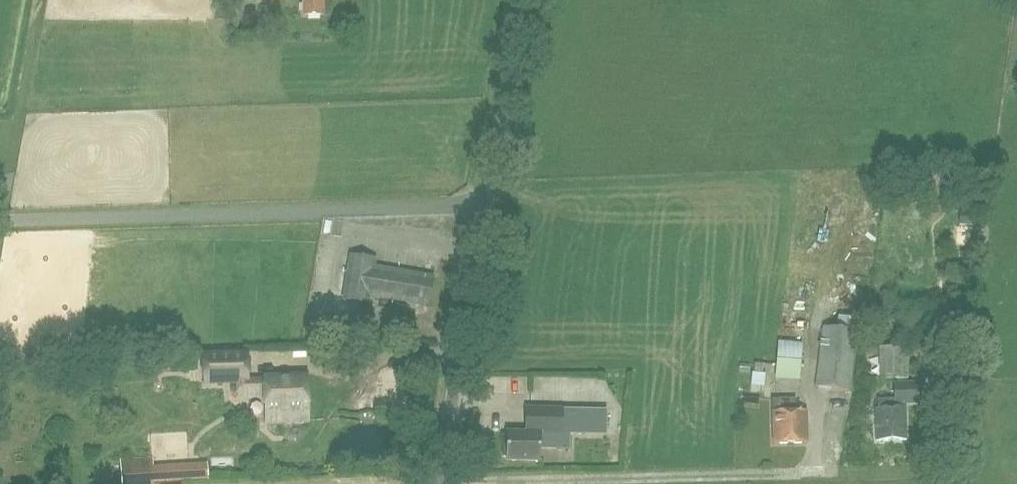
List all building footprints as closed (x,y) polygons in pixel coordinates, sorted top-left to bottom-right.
[(303,16),(323,15),(323,0),(302,0),(303,16)] [(428,305),(433,277),(374,267),(375,259),(351,255),(343,299),(367,303),(369,295),(428,305)] [(849,392),(857,332),(823,328),(815,387),(849,392)] [(908,379),(909,347),(879,347),(878,379),(908,379)] [(801,356),(778,353),(776,367),(799,370),(801,356)] [(267,423),(309,421),(307,379),(248,382),(247,356),(205,358),(206,385),(238,384),(238,391),(247,390),(247,399),(266,398),(267,423)] [(752,390),(769,389),(767,367),(750,368),(752,390)] [(895,399),(878,399),(878,407),(875,408),(876,440),(906,439),(905,407),(903,407),(903,402),(917,402),(916,384),(894,384),(895,399)] [(773,444),(807,443),(806,411),(795,411),(795,399),(772,399),(773,444)] [(527,409),(526,432),(506,431),(505,459),(539,460),(539,446),(555,447),(555,433),(605,435),(606,412),(527,409)] [(206,473),(205,463),(153,466),(140,467),(141,483),(156,483),(206,480),(206,473)]
